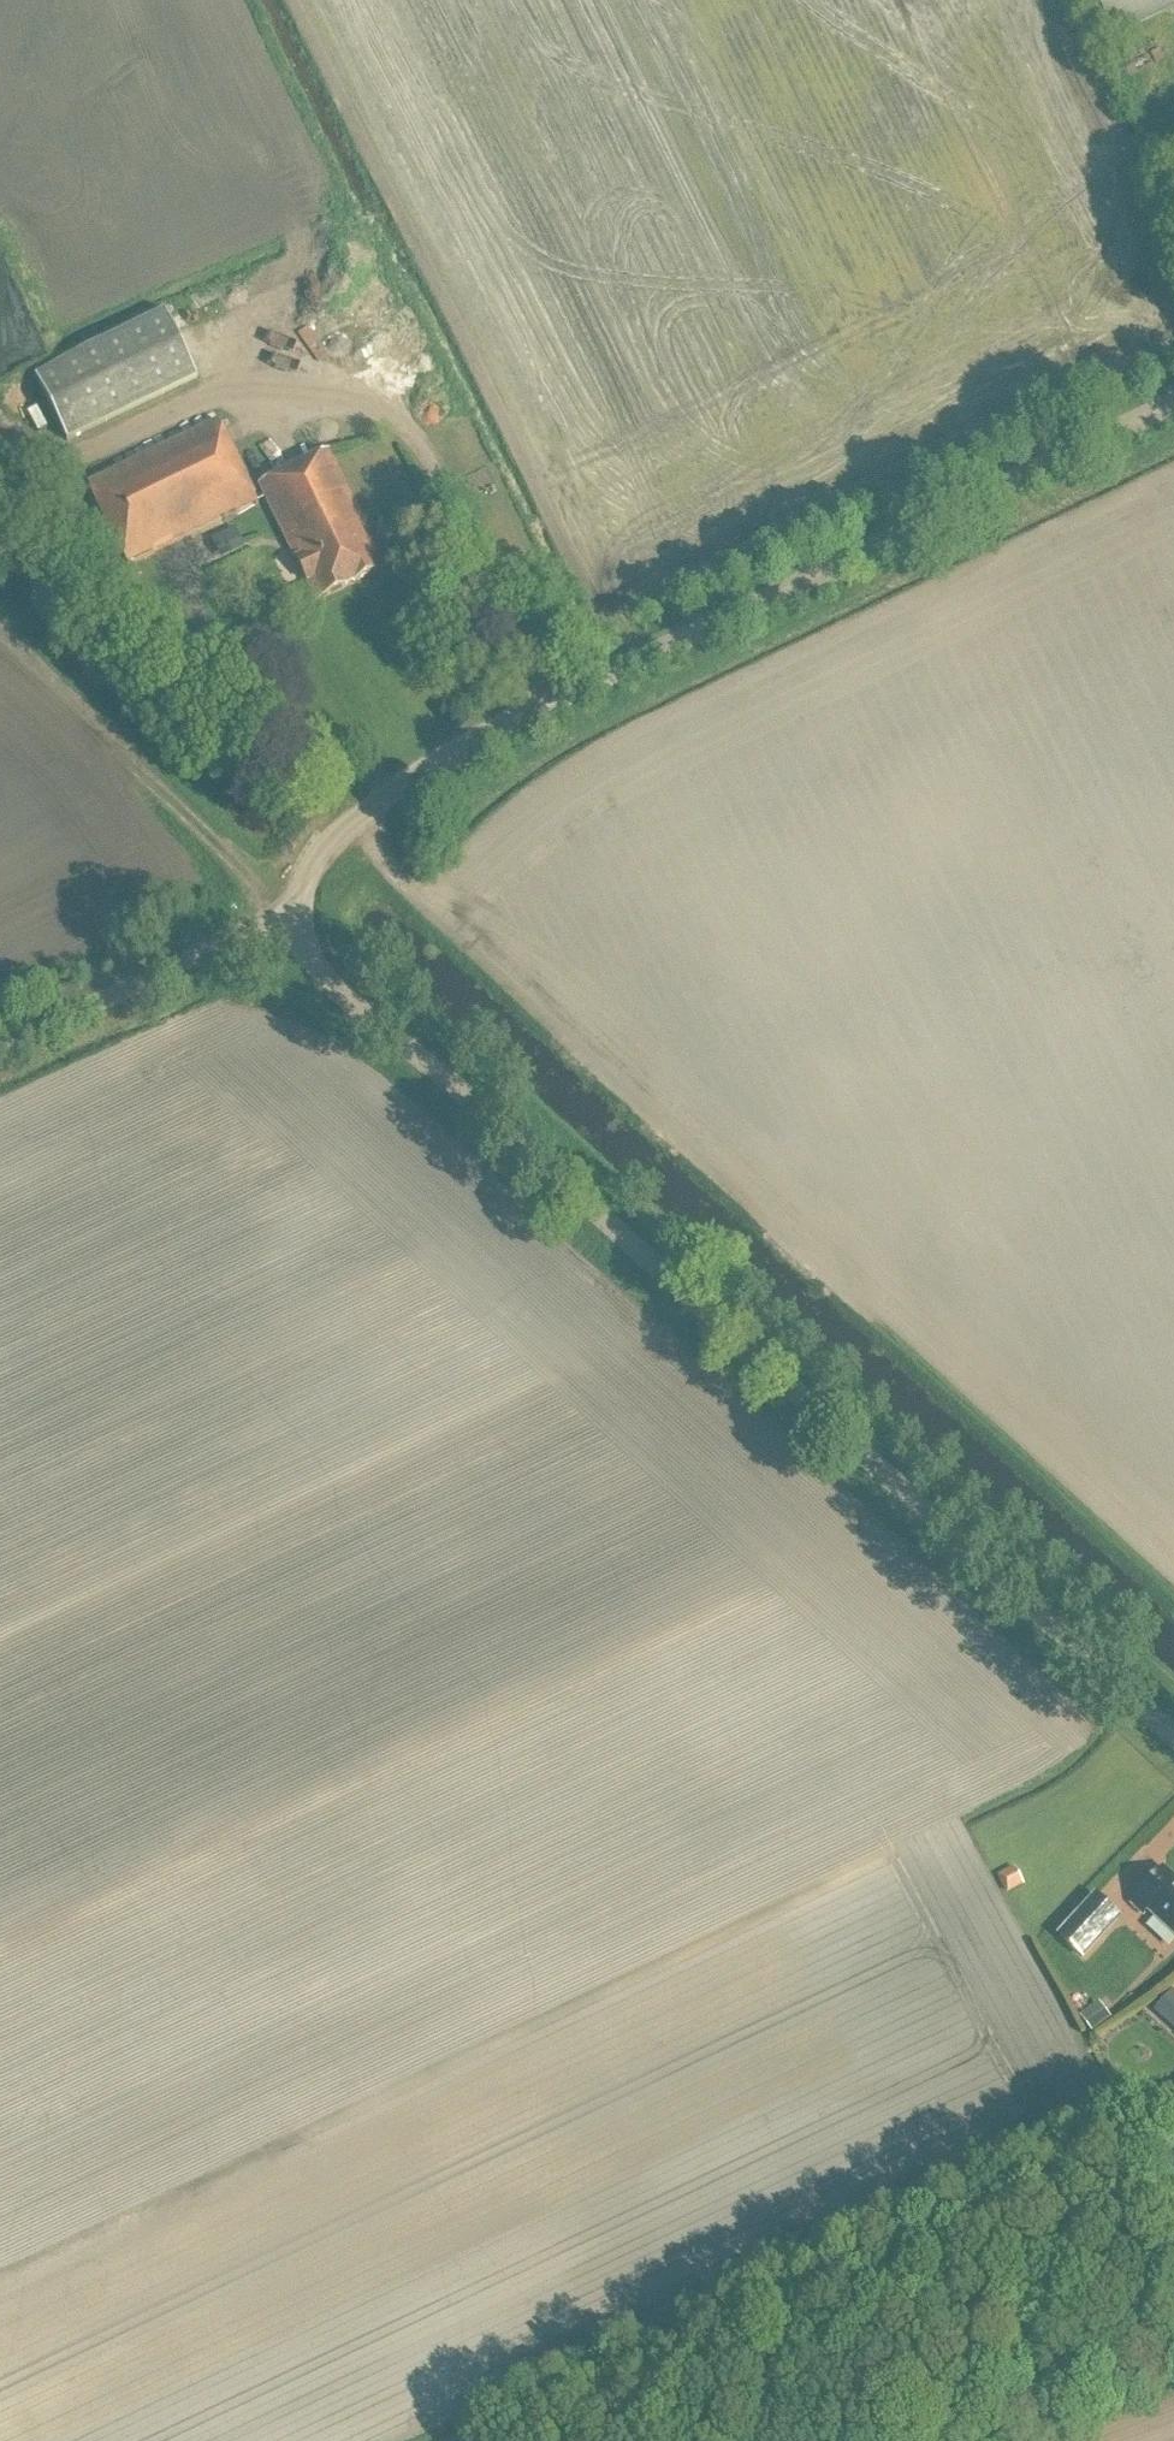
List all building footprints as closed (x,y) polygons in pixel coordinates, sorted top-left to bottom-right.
[(27,346),(2,300),(0,301),(0,360),(27,346)] [(68,445),(198,382),(166,315),(36,378),(68,445)] [(219,424),(88,487),(128,568),(258,504),(219,424)] [(329,452),(260,486),(317,604),(386,570),(329,452)] [(1024,1886),(1014,1869),(998,1878),(1007,1895),(1024,1886)] [(1132,1905),(1144,1917),(1148,1912),(1173,1935),(1173,1883),(1162,1872),(1132,1905)] [(1083,1963),(1121,1920),(1095,1897),(1057,1939),(1083,1963)] [(1172,1994),(1153,2015),(1173,2033),(1173,1996),(1172,1994)] [(1111,2019),(1099,2004),(1080,2018),(1092,2034),(1111,2019)]
